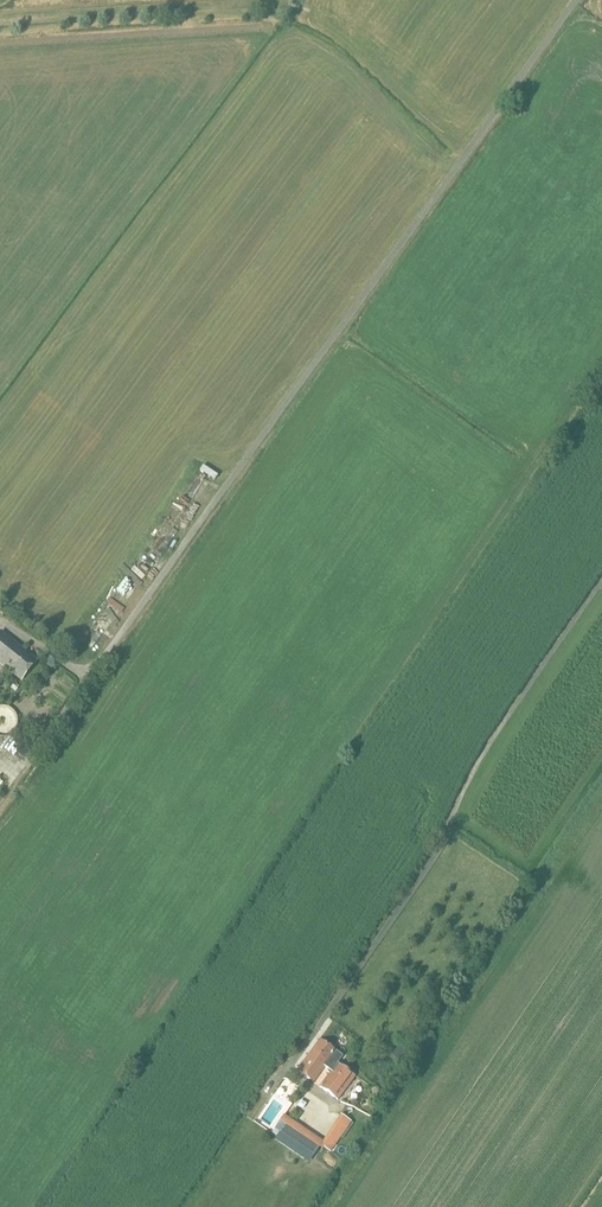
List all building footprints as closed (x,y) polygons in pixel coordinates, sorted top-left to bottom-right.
[(156,539),(145,558),(159,566),(170,547),(156,539)] [(126,616),(133,595),(117,589),(110,610),(126,616)] [(103,610),(94,623),(102,629),(111,616),(103,610)] [(37,661),(1,632),(0,633),(0,663),(21,680),(37,661)] [(342,1056),(319,1038),(303,1062),(296,1071),(313,1083),(325,1067),(329,1070),(327,1072),(329,1073),(319,1086),(338,1100),(355,1076),(337,1063),(342,1056)] [(398,1046),(393,1053),(400,1059),(407,1051),(399,1045),(398,1046)] [(257,1122),(270,1130),(296,1091),(283,1083),(257,1122)] [(330,1152),(350,1122),(340,1115),(323,1141),(284,1115),(272,1133),(277,1136),(275,1139),(309,1162),(318,1147),(321,1149),(323,1147),(330,1152)]
